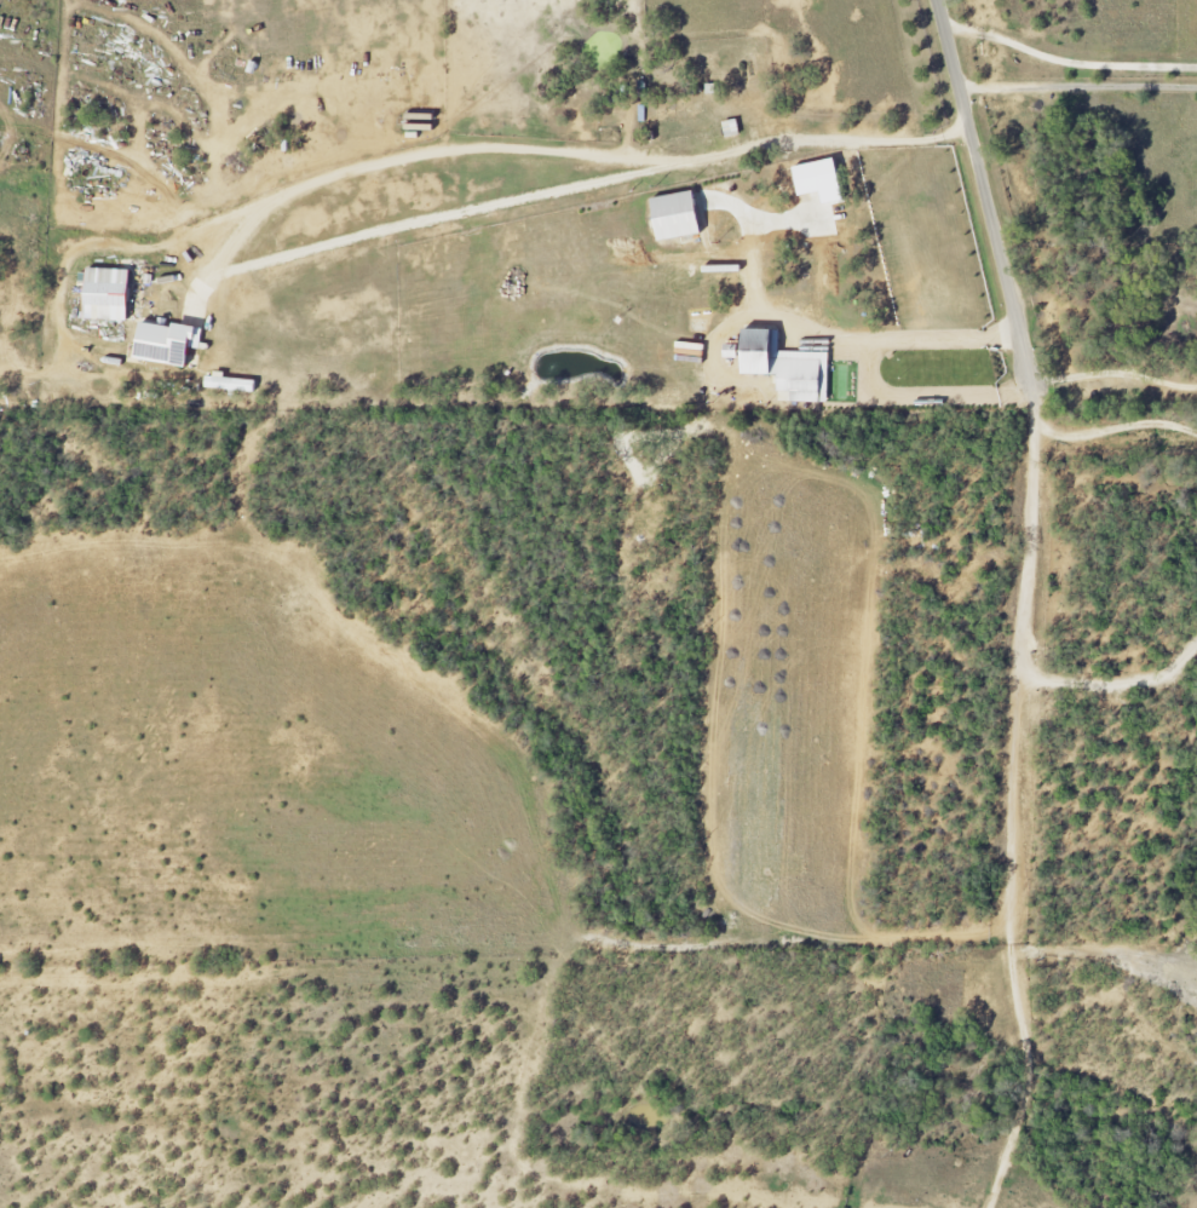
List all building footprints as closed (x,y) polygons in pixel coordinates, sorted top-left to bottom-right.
[(740,136),(739,121),(724,122),(726,138),(740,136)] [(654,199),(662,242),(705,235),(697,191),(654,199)] [(132,270),(89,269),(87,320),(131,322),(132,270)] [(138,359),(190,366),(196,326),(176,324),(175,328),(143,323),(138,359)] [(747,375),(781,376),(780,393),(793,393),(792,402),(827,403),(827,394),(829,394),(830,354),(779,352),(780,331),(748,330),(747,375)] [(207,390),(256,392),(257,381),(226,380),(226,375),(207,374),(207,390)]
